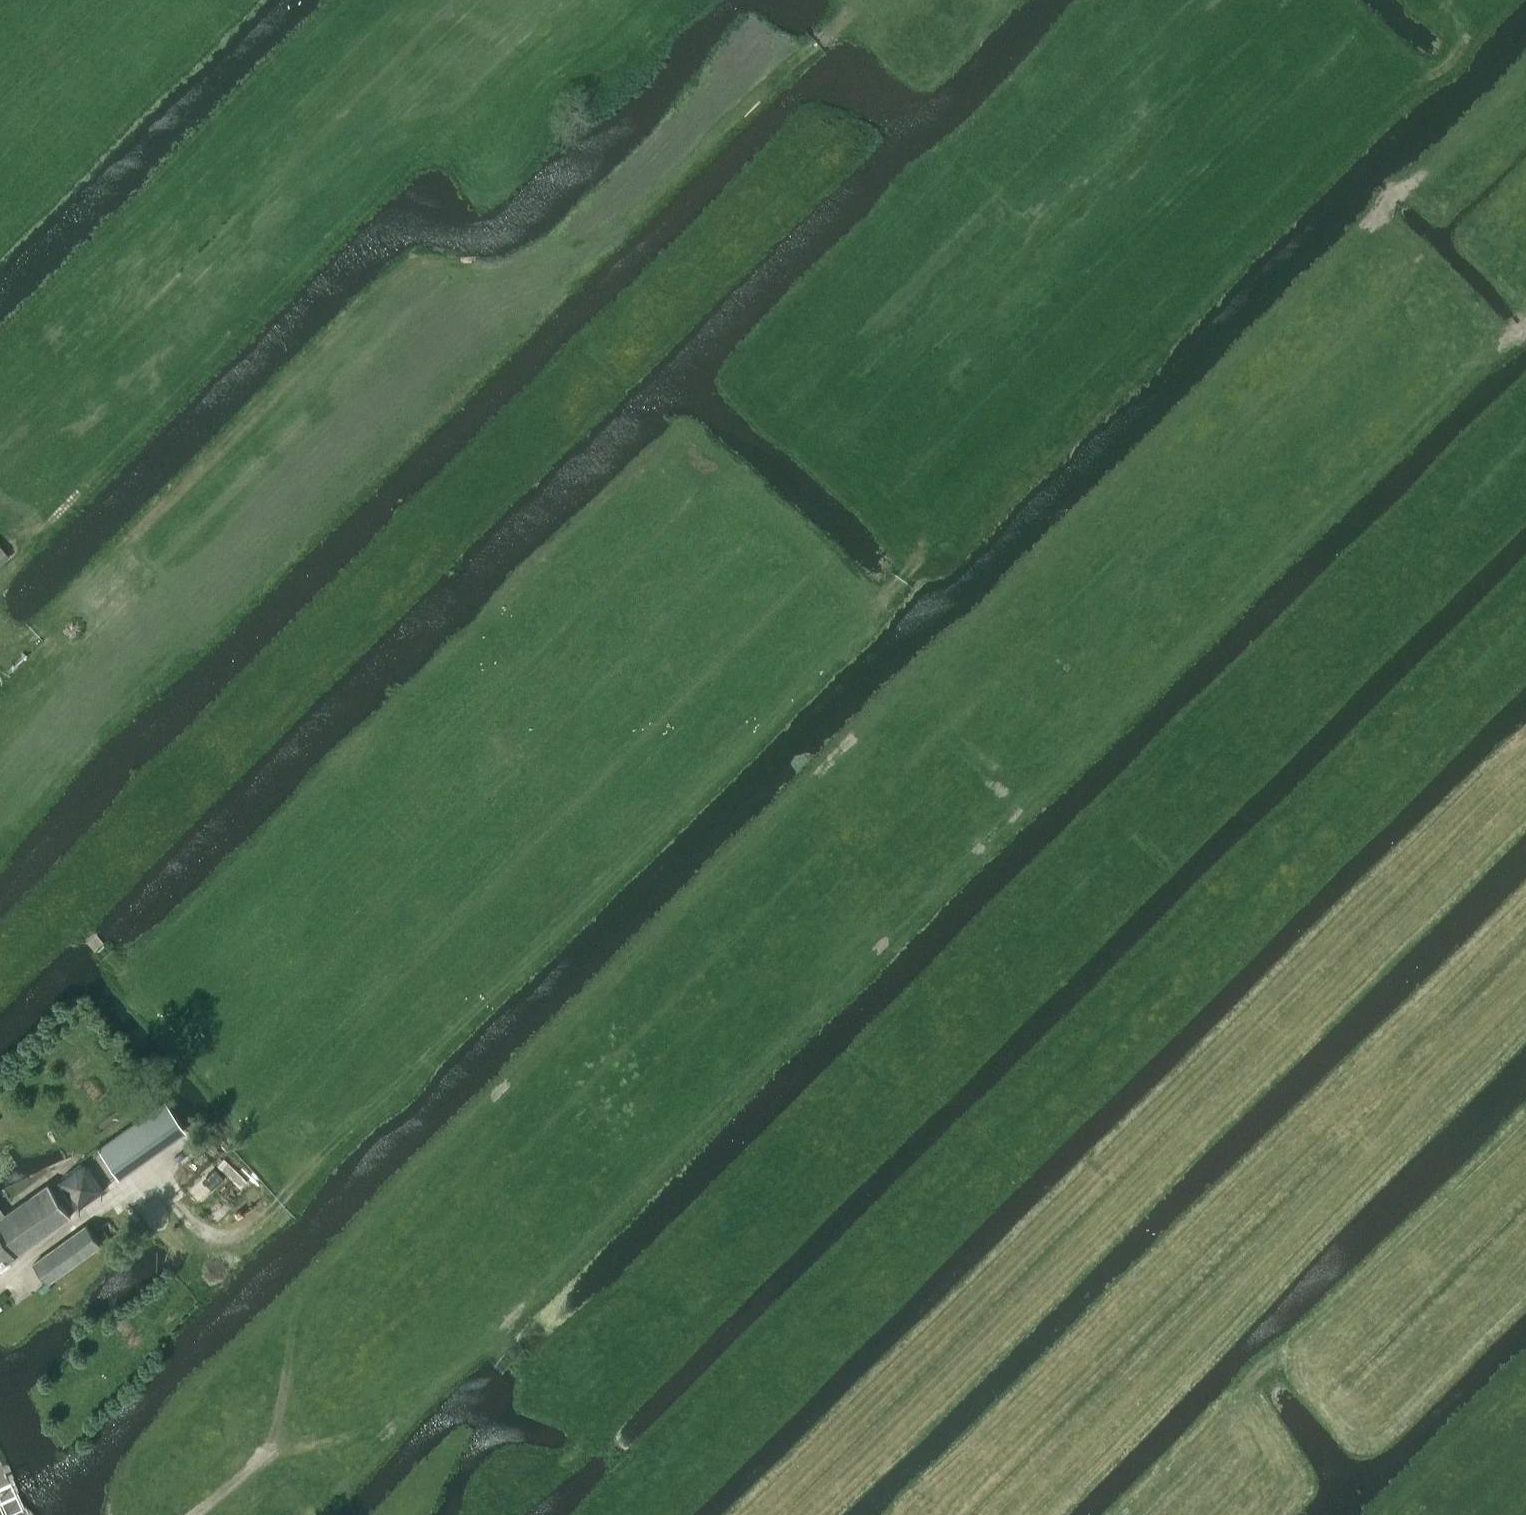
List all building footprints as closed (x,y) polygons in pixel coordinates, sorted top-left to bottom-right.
[(131,1125),(150,1152),(167,1140),(148,1114),(131,1125)] [(48,1185),(4,1215),(0,1209),(0,1267),(15,1256),(70,1216),(48,1185)] [(48,1283),(100,1244),(86,1225),(33,1263),(48,1283)]
